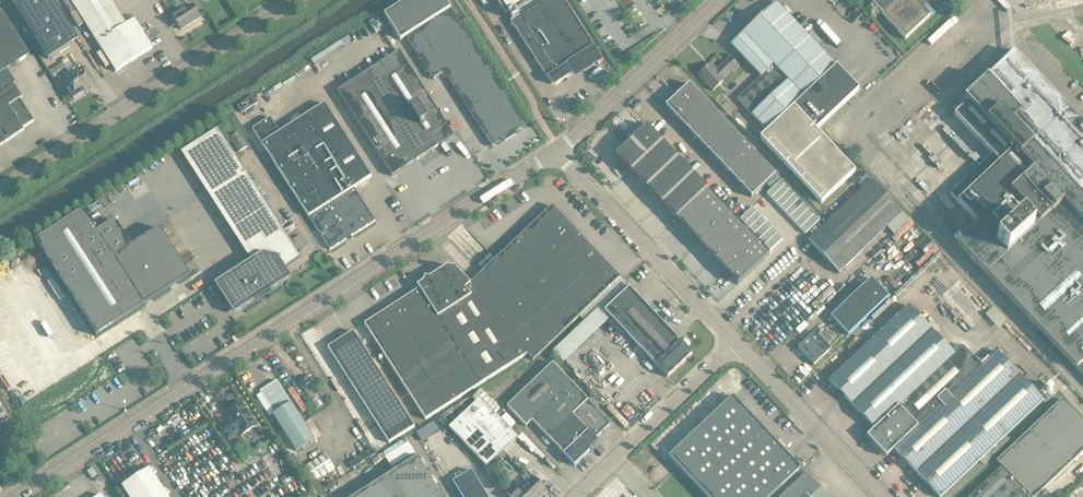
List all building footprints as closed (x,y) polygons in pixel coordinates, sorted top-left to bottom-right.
[(48,58),(79,39),(54,0),(17,0),(13,3),(48,58)] [(116,71),(152,47),(134,19),(125,24),(109,0),(70,0),(116,71)] [(450,8),(445,0),(407,0),(384,15),(400,40),(406,36),(433,78),(444,71),(491,146),(525,124),(450,8)] [(505,13),(513,7),(519,15),(510,21),(539,65),(551,84),(555,84),(571,74),(566,64),(594,46),(564,0),(497,0),(505,13)] [(917,0),(869,0),(905,39),(931,15),(917,0)] [(836,65),(776,1),(730,44),(760,76),(736,98),(767,131),(760,137),(821,202),(855,171),(816,129),(859,89),(836,65)] [(181,29),(200,17),(192,4),(172,16),(181,29)] [(7,69),(29,55),(2,12),(0,14),(0,73),(7,68),(7,69)] [(370,44),(376,55),(388,48),(382,38),(370,44)] [(399,51),(337,90),(392,175),(453,136),(399,51)] [(957,202),(977,223),(956,242),(1082,375),(1082,125),(1013,52),(964,98),(967,102),(954,115),(992,154),(1000,162),(957,202)] [(708,65),(698,74),(713,90),(723,81),(722,79),(732,70),(733,71),(738,66),(730,57),(714,72),(708,65)] [(88,88),(87,86),(93,82),(84,68),(83,69),(80,64),(69,71),(70,73),(61,79),(73,98),(88,88)] [(7,69),(7,68),(0,73),(0,92),(13,83),(15,82),(7,69)] [(0,92),(0,110),(8,105),(19,98),(20,98),(21,97),(13,83),(0,92)] [(774,173),(774,174),(690,85),(688,83),(688,84),(666,105),(666,104),(665,105),(751,196),(751,197),(775,174),(774,173)] [(253,95),(237,105),(242,112),(257,102),(253,95)] [(33,120),(20,98),(19,98),(8,105),(22,128),(22,127),(33,120)] [(270,117),(252,128),(266,151),(261,154),(267,163),(272,160),(330,249),(375,220),(353,187),(371,176),(324,103),(279,132),(270,117)] [(0,110),(0,127),(8,139),(24,129),(22,127),(22,128),(8,105),(0,110)] [(631,140),(646,156),(662,141),(647,125),(631,140)] [(8,139),(0,127),(0,145),(8,139)] [(180,152),(250,260),(215,284),(234,314),(291,277),(285,268),(285,267),(301,257),(246,172),(218,128),(180,152)] [(238,152),(247,146),(238,131),(229,137),(238,152)] [(615,155),(630,171),(646,156),(631,140),(615,155)] [(646,156),(630,171),(645,187),(677,157),(662,141),(646,156)] [(677,157),(645,187),(661,203),(693,173),(677,157)] [(677,220),(708,190),(693,173),(661,203),(677,220)] [(771,199),(785,185),(780,180),(766,194),(771,199)] [(902,212),(871,180),(808,241),(838,273),(902,212)] [(776,204),(790,190),(785,185),(771,199),(776,204)] [(708,190),(677,220),(699,243),(731,213),(708,190)] [(781,209),(795,195),(790,190),(776,204),(781,209)] [(800,200),(795,195),(781,209),(786,214),(800,200)] [(790,218),(804,205),(800,200),(786,214),(790,218)] [(804,205),(790,218),(795,223),(809,210),(804,205)] [(619,277),(552,206),(496,258),(564,330),(619,277)] [(738,221),(743,226),(757,212),(752,207),(738,221)] [(159,228),(131,246),(114,220),(97,230),(83,210),(35,241),(96,335),(190,275),(159,228)] [(800,228),(814,215),(809,210),(795,223),(800,228)] [(743,226),(748,231),(762,218),(757,212),(743,226)] [(731,213),(699,243),(714,260),(746,229),(731,213)] [(819,220),(814,215),(800,228),(805,233),(819,220)] [(762,218),(748,231),(753,236),(767,223),(762,218)] [(753,236),(758,242),(772,228),(767,223),(753,236)] [(772,228),(758,242),(763,247),(777,233),(772,228)] [(746,229),(714,260),(726,272),(758,242),(746,229)] [(293,237),(299,249),(306,245),(300,233),(293,237)] [(777,233),(763,247),(768,252),(782,239),(777,233)] [(758,242),(726,272),(737,284),(769,254),(758,242)] [(921,251),(925,256),(915,264),(919,270),(940,253),(932,243),(921,251)] [(417,285),(419,288),(364,324),(425,419),(527,354),(532,360),(564,330),(496,258),(470,283),(454,266),(447,266),(429,277),(425,276),(423,281),(417,285)] [(888,296),(871,278),(830,316),(848,335),(888,296)] [(953,283),(939,297),(972,329),(986,315),(953,283)] [(629,287),(604,310),(667,377),(692,353),(629,287)] [(670,304),(663,315),(671,320),(678,309),(670,304)] [(829,380),(875,429),(867,437),(885,456),(893,448),(939,496),(940,496),(1043,400),(1045,402),(1059,389),(1048,378),(1034,391),(996,351),(981,366),(962,346),(954,354),(908,305),(829,380)] [(388,443),(414,426),(353,331),(327,347),(388,443)] [(826,334),(821,338),(814,331),(797,347),(815,366),(832,350),(830,348),(835,343),(826,334)] [(287,362),(284,365),(290,374),(294,372),(287,362)] [(526,426),(532,420),(574,464),(598,441),(595,438),(610,423),(552,363),(507,406),(526,426)] [(249,370),(240,376),(248,388),(257,381),(249,370)] [(310,374),(298,382),(316,409),(327,402),(310,374)] [(277,380),(260,391),(274,413),(272,414),(296,451),(314,439),(277,380)] [(805,473),(801,477),(796,472),(800,468),(732,396),(669,456),(678,466),(707,496),(827,496),(805,473)] [(486,467),(518,437),(480,397),(464,412),(448,427),(486,467)] [(969,496),(1034,496),(1082,451),(1082,422),(1061,399),(996,461),(1002,466),(969,496)] [(634,418),(639,413),(628,401),(623,405),(634,418)] [(239,431),(241,435),(256,425),(242,402),(239,404),(235,404),(230,407),(229,410),(226,412),(230,418),(219,425),(228,438),(239,431)] [(253,430),(248,434),(253,440),(258,436),(253,430)] [(16,455),(23,451),(17,442),(11,446),(16,455)] [(335,468),(325,453),(301,469),(311,484),(335,468)] [(417,457),(353,496),(442,496),(417,457)] [(149,468),(122,486),(129,496),(168,496),(149,468)] [(277,480),(287,490),(297,479),(286,470),(277,480)] [(471,470),(452,481),(462,496),(488,496),(471,470)] [(533,476),(516,493),(509,486),(504,491),(510,496),(540,496),(546,491),(533,476)]
